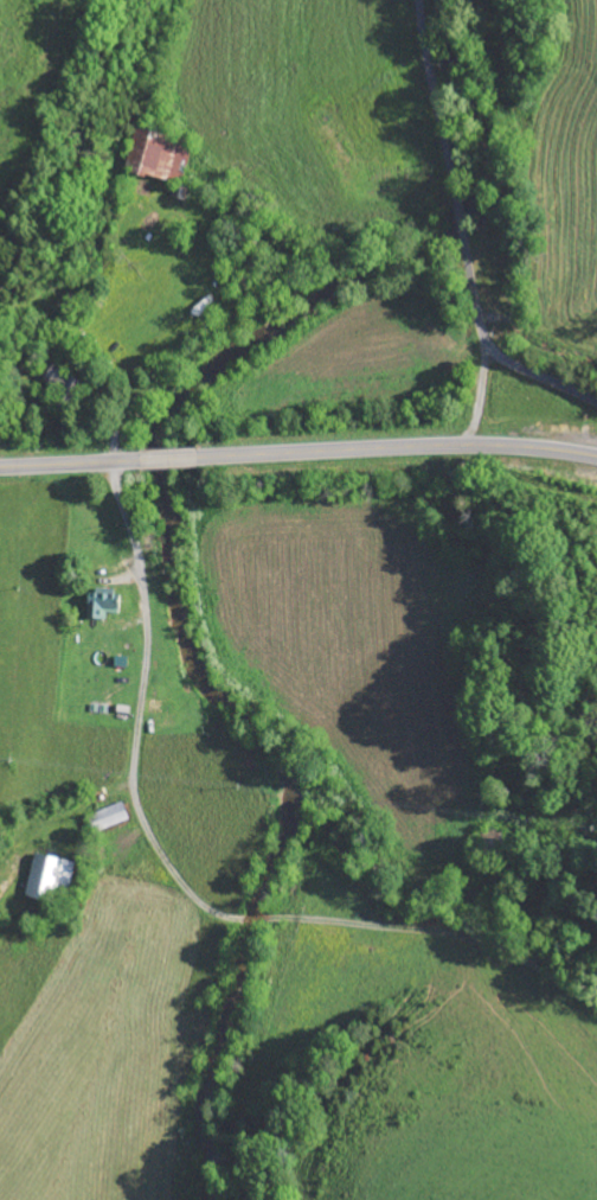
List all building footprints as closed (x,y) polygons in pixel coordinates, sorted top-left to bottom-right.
[(181,181),(190,138),(136,127),(127,170),(181,181)] [(70,396),(80,379),(54,364),(44,381),(70,396)] [(107,619),(107,613),(123,613),(124,596),(90,595),(90,618),(107,619)] [(131,820),(125,802),(92,812),(98,831),(131,820)] [(27,894),(68,903),(77,861),(36,852),(27,894)]
